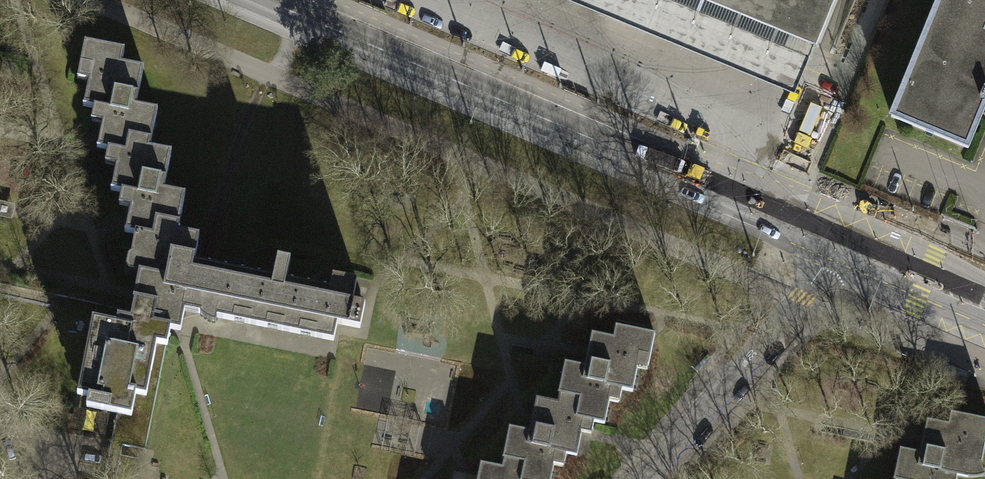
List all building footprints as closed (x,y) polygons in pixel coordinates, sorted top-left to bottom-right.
[(815,46),(784,33),(703,0),(562,0),(794,96),(815,46)] [(834,0),(703,0),(784,33),(815,46),(834,0)] [(884,117),(967,151),(984,110),(984,111),(984,0),(932,0),(884,117)] [(125,141),(151,146),(157,116),(135,111),(143,72),(121,68),(123,56),(82,48),(75,85),(88,88),(83,112),(91,113),(89,128),(100,130),(95,155),(107,157),(121,160),(125,141)] [(158,223),(180,227),(186,200),(164,195),(171,156),(150,152),(151,146),(125,141),(121,160),(107,157),(104,168),(116,170),(111,195),(121,197),(118,211),(127,213),(124,232),(136,235),(155,239),(158,223)] [(921,216),(892,204),(889,212),(917,225),(921,216)] [(153,326),(171,329),(182,331),(185,314),(335,344),(338,327),(360,332),(365,304),(355,302),(359,282),(335,277),(331,298),(285,289),(290,263),(275,260),(271,285),(194,270),(200,240),(179,236),(180,227),(158,223),(155,239),(136,235),(129,273),(142,276),(137,301),(158,305),(153,326)] [(158,305),(137,301),(130,333),(117,330),(116,336),(90,331),(76,404),(86,406),(84,417),(115,423),(129,426),(134,402),(145,405),(155,353),(166,355),(171,329),(153,326),(158,305)] [(566,366),(560,396),(588,402),(584,421),(593,423),(605,425),(610,402),(620,404),(623,391),(632,393),(637,370),(647,372),(655,338),(617,330),(614,343),(593,339),(586,370),(566,366)] [(146,456),(166,355),(155,353),(145,405),(134,402),(129,426),(115,423),(110,449),(146,456)] [(593,423),(584,421),(588,402),(560,396),(558,407),(535,402),(528,434),(508,430),(501,465),(523,470),(521,478),(552,478),(553,471),(561,473),(564,460),(574,462),(580,434),(590,437),(593,423)] [(894,478),(957,478),(958,478),(984,478),(984,468),(983,462),(984,452),(984,418),(952,413),(949,424),(929,419),(922,453),(900,450),(894,478)] [(523,470),(501,465),(500,470),(477,465),(474,478),(521,478),(523,470)]
